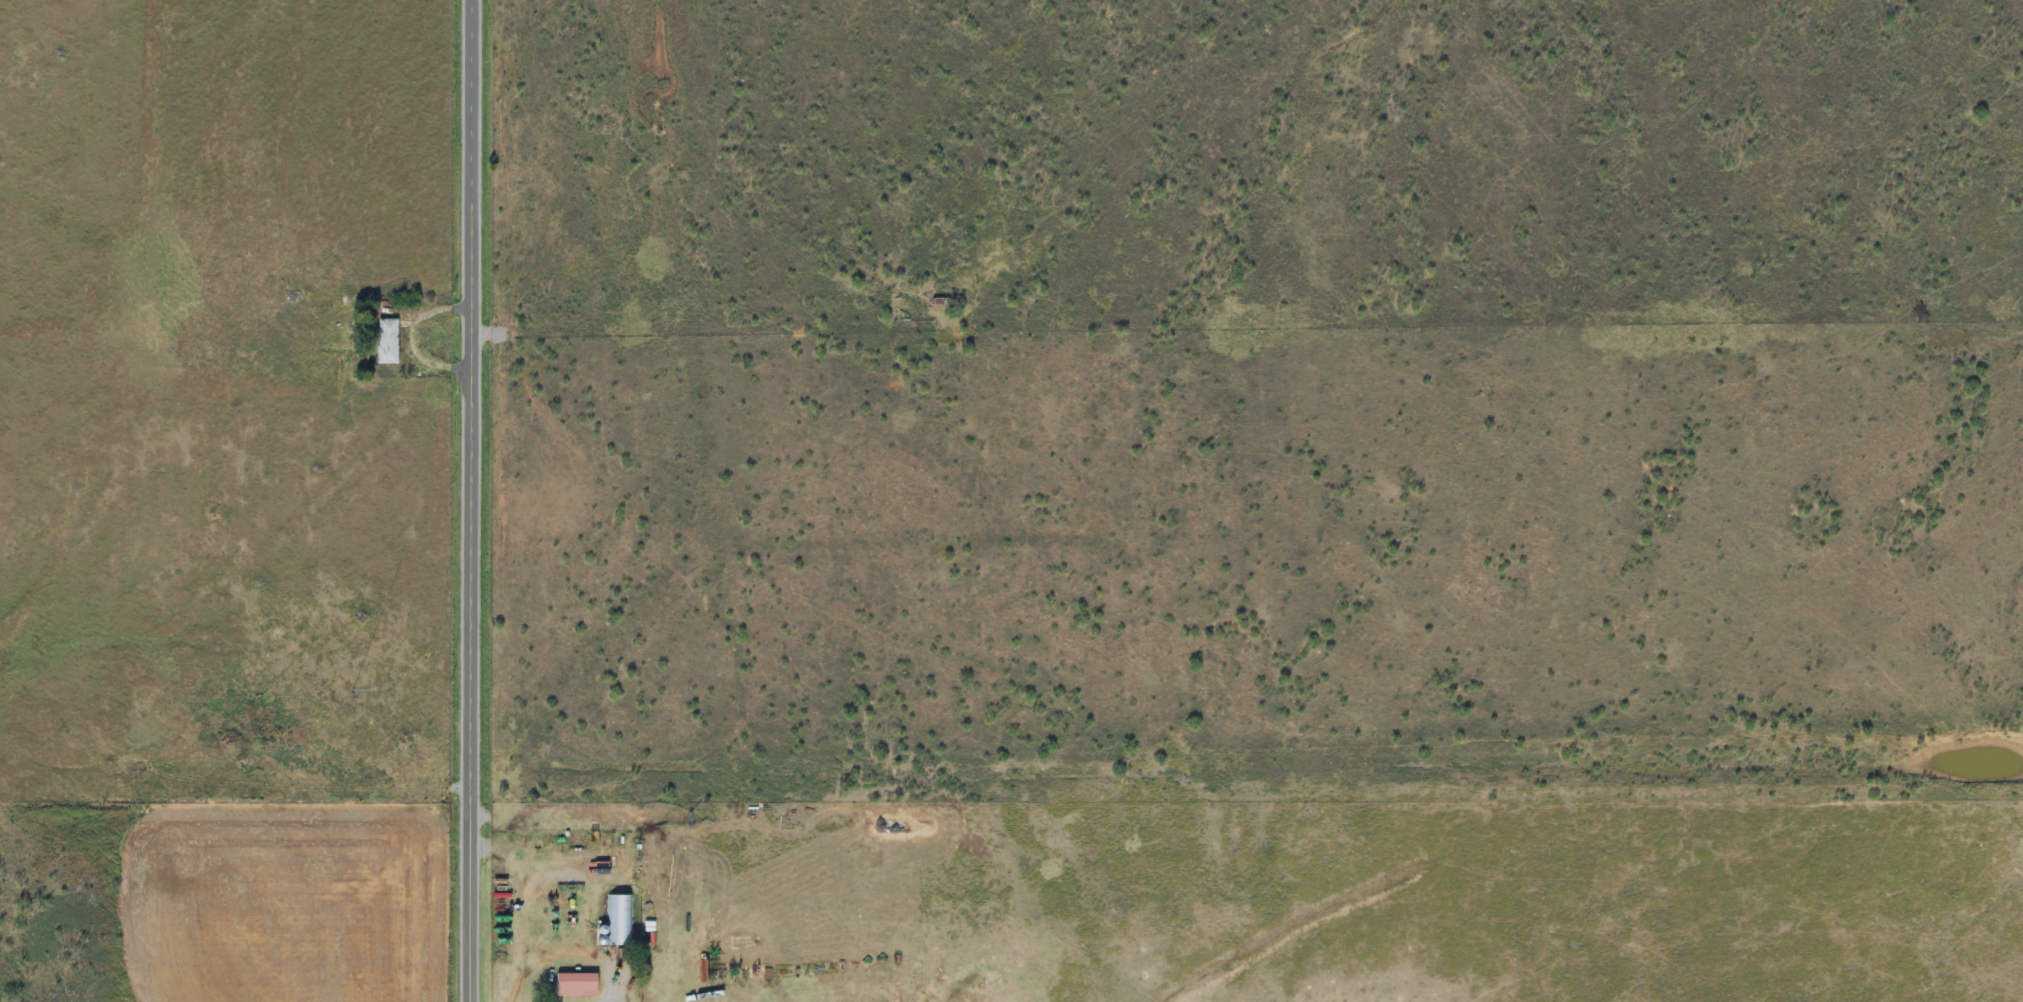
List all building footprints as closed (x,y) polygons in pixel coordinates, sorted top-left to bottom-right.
[(394,365),(394,319),(375,319),(375,365),(394,365)] [(607,945),(630,945),(630,894),(607,894),(607,945)] [(553,973),(553,996),(594,996),(594,973),(553,973)]
